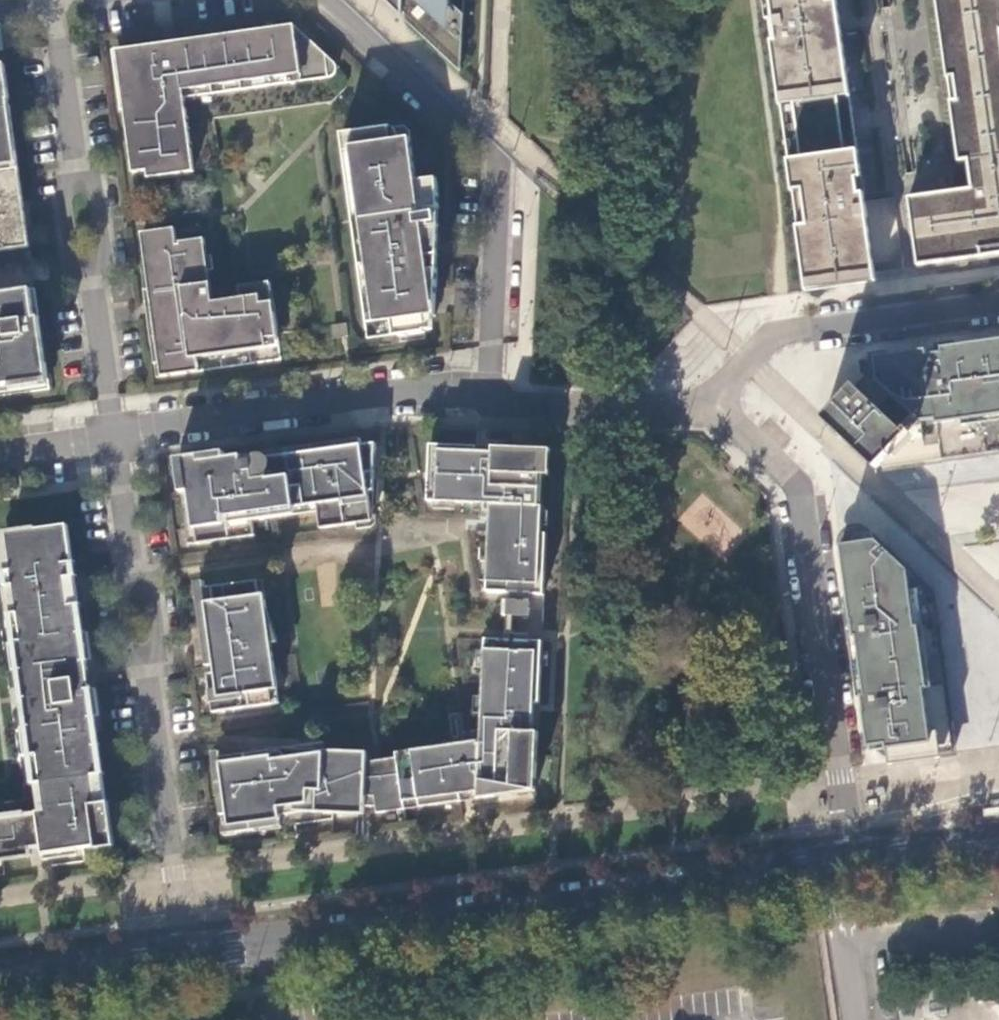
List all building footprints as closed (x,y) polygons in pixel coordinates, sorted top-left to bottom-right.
[(461,75),(465,14),(452,1),(452,0),(382,0),(461,75)] [(878,285),(876,272),(865,202),(836,0),(764,0),(806,292),(878,285)] [(958,162),(968,161),(972,190),(908,199),(918,267),(998,255),(998,0),(935,0),(958,162)] [(294,28),(118,52),(128,125),(125,126),(133,176),(177,170),(179,176),(194,174),(184,101),(303,84),(331,80),(335,77),(336,75),(337,72),(335,67),(333,65),(317,49),(294,28)] [(25,248),(14,165),(5,102),(8,101),(3,66),(0,67),(0,251),(25,248)] [(344,156),(351,155),(366,268),(363,268),(364,273),(361,276),(367,293),(365,293),(373,327),(405,323),(406,334),(435,330),(436,298),(436,288),(437,256),(439,195),(437,181),(416,184),(416,180),(409,133),(403,128),(354,136),(341,138),(344,156)] [(280,363),(269,286),(239,290),(240,302),(212,306),(204,242),(178,245),(178,248),(176,249),(174,231),(141,236),(161,380),(280,363)] [(51,390),(42,318),(37,318),(34,290),(24,291),(24,286),(0,289),(0,396),(51,390)] [(953,347),(941,349),(942,354),(927,356),(927,351),(863,360),(858,360),(861,379),(823,419),(876,469),(879,465),(883,469),(939,461),(981,455),(998,452),(998,341),(953,347)] [(361,494),(360,441),(342,443),(342,449),(277,458),(278,463),(266,464),(260,460),(243,463),(242,457),(178,467),(179,480),(186,479),(188,493),(190,493),(198,545),(255,538),(253,516),(316,507),(319,531),(372,523),(368,493),(361,494)] [(429,448),(427,504),(489,508),(488,518),(488,532),(486,594),(542,598),(544,537),(540,537),(541,509),(529,509),(531,452),(490,451),(490,456),(473,455),(474,450),(429,448)] [(547,453),(531,452),(529,509),(541,509),(542,480),(546,480),(547,453)] [(46,812),(23,816),(23,817),(0,820),(0,861),(31,857),(95,848),(95,851),(115,848),(108,804),(105,804),(104,800),(74,576),(67,528),(9,536),(13,573),(11,573),(12,588),(15,587),(22,642),(15,643),(21,688),(33,686),(36,711),(24,713),(30,757),(38,757),(46,812)] [(872,766),(954,754),(948,712),(941,661),(933,607),(931,595),(890,556),(866,533),(862,530),(857,529),(852,529),(847,531),(844,534),(842,538),(840,541),(840,547),(872,766)] [(258,579),(204,586),(222,712),(272,705),(270,691),(278,690),(274,663),(267,664),(264,642),(271,641),(264,592),(259,593),(258,579)] [(368,762),(365,806),(378,807),(379,814),(462,801),(494,797),(495,785),(524,789),(533,791),(534,781),(536,732),(532,732),(533,704),(537,705),(540,643),(484,640),(480,724),(479,742),(455,745),(397,753),(397,758),(383,760),(376,761),(368,762)] [(270,755),(219,762),(229,834),(254,830),(253,824),(280,820),(279,808),(293,807),(293,812),(365,814),(365,806),(368,762),(368,753),(311,750),(269,748),(270,755)] [(495,785),(494,797),(533,791),(524,789),(495,785)] [(985,808),(986,816),(998,814),(998,806),(985,808)]
